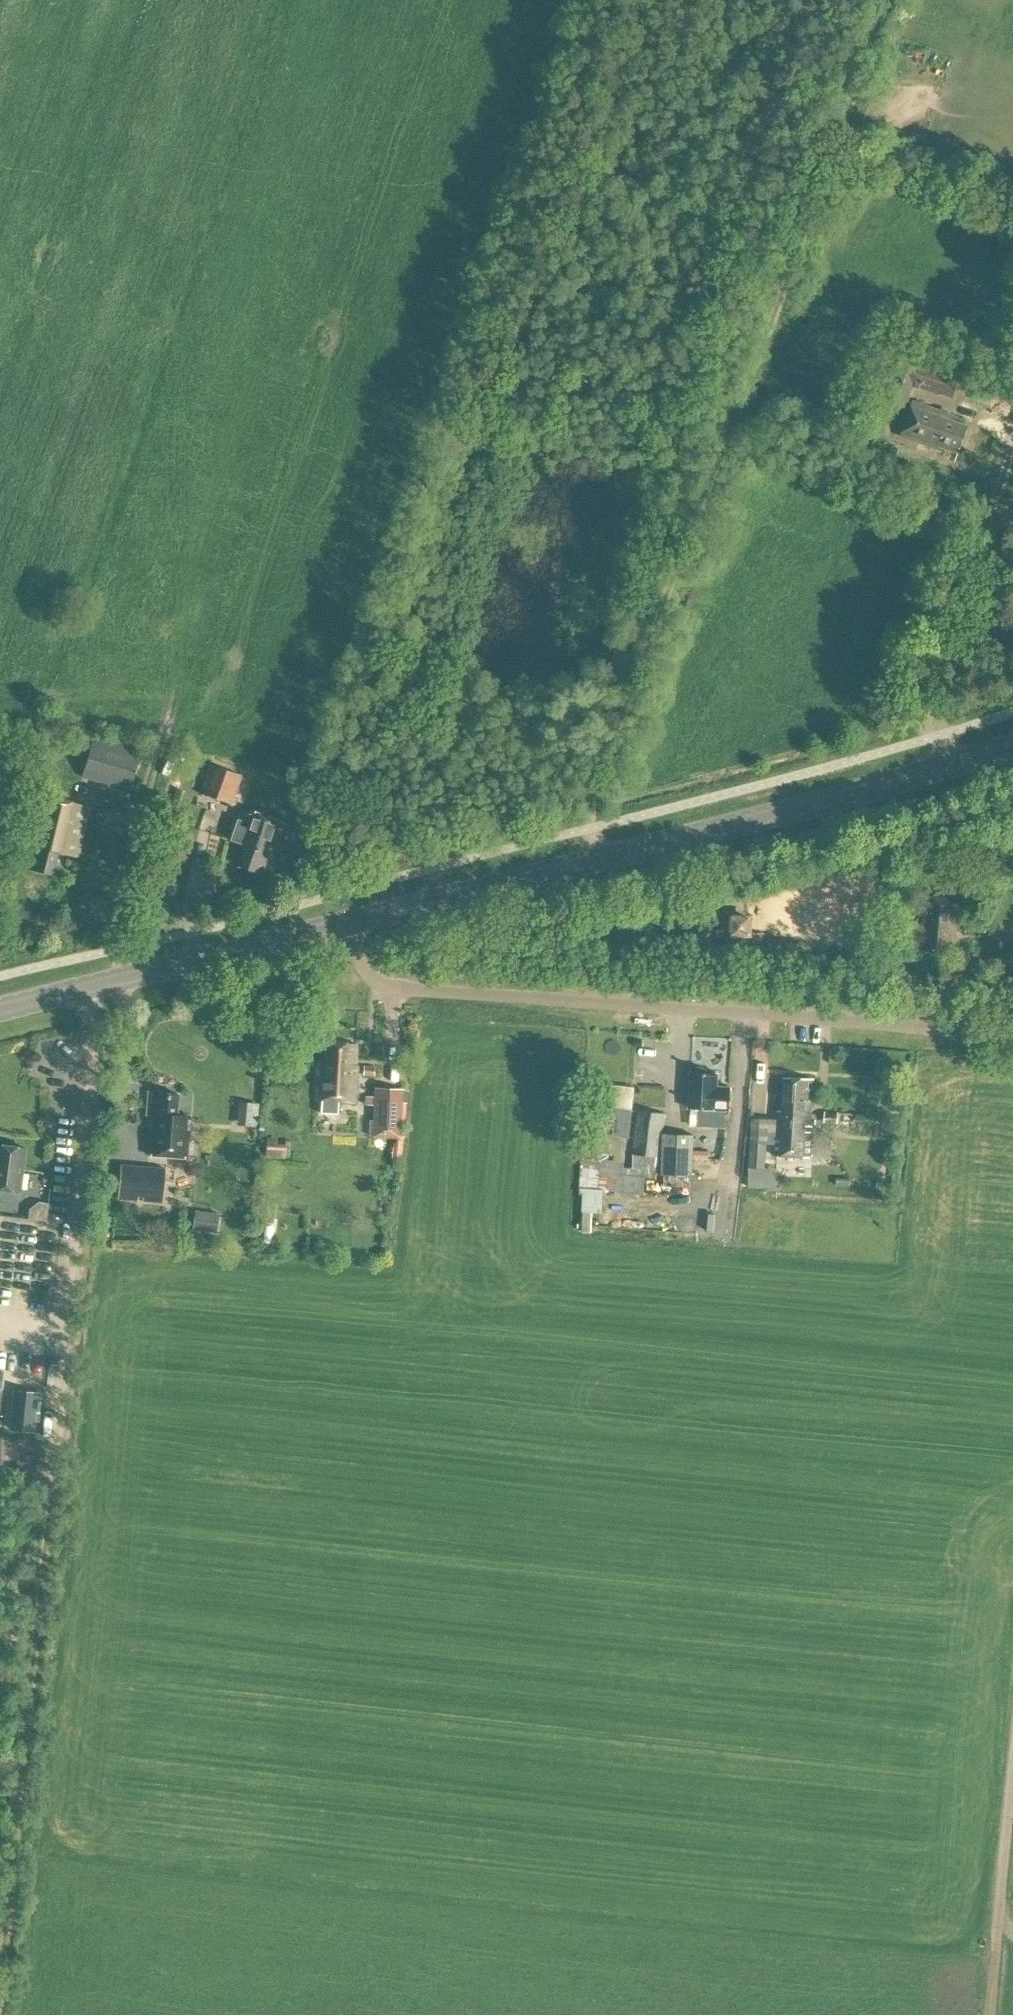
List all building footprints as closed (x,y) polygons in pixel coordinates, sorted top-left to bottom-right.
[(896,379),(888,401),(905,408),(914,385),(953,399),(961,377),(904,356),(896,379)] [(913,402),(901,436),(939,449),(940,445),(959,453),(968,426),(954,421),(955,416),(913,402)] [(110,733),(108,742),(92,737),(80,778),(129,793),(141,753),(140,752),(142,743),(110,733)] [(199,794),(218,800),(232,805),(242,776),(208,765),(199,794)] [(23,849),(24,847),(33,849),(27,869),(52,876),(58,854),(62,855),(78,859),(91,808),(76,804),(45,797),(34,841),(26,839),(26,837),(16,834),(12,847),(23,849)] [(90,841),(127,851),(135,819),(98,808),(90,841)] [(250,811),(246,822),(236,819),(230,839),(240,843),(246,845),(239,867),(255,873),(257,865),(264,867),(279,822),(250,811)] [(955,955),(963,902),(926,897),(923,926),(913,925),(911,946),(927,948),(926,951),(955,955)] [(737,933),(753,931),(750,912),(735,914),(737,933)] [(981,918),(966,917),(966,933),(980,933),(981,918)] [(324,1065),(320,1065),(315,1064),(312,1101),(317,1101),(316,1114),(348,1116),(349,1105),(352,1105),(355,1070),(353,1070),(355,1045),(326,1042),(324,1065)] [(374,1076),(375,1067),(364,1065),(363,1075),(374,1076)] [(719,1075),(707,1073),(707,1071),(703,1068),(699,1068),(695,1070),(695,1072),(692,1072),(689,1109),(699,1109),(697,1126),(725,1129),(726,1111),(730,1112),(732,1089),(718,1088),(719,1075)] [(810,1158),(814,1080),(785,1079),(784,1111),(778,1111),(778,1120),(777,1145),(776,1156),(810,1158)] [(374,1087),(371,1137),(399,1139),(403,1089),(374,1087)] [(189,1159),(192,1118),(183,1118),(176,1118),(178,1095),(150,1093),(148,1115),(152,1115),(149,1155),(151,1155),(151,1156),(178,1158),(180,1158),(189,1159)] [(240,1121),(260,1123),(263,1101),(243,1099),(240,1121)] [(632,1110),(588,1106),(585,1129),(607,1131),(608,1122),(614,1122),(612,1136),(629,1138),(632,1110)] [(661,1158),(664,1135),(667,1114),(639,1111),(632,1155),(633,1155),(632,1170),(622,1169),(623,1162),(608,1161),(610,1143),(606,1142),(607,1132),(585,1130),(579,1194),(583,1194),(581,1211),(585,1212),(583,1232),(589,1232),(591,1212),(599,1213),(601,1190),(643,1194),(645,1177),(656,1178),(658,1158),(661,1158)] [(839,1124),(840,1112),(826,1111),(825,1123),(839,1124)] [(777,1145),(778,1120),(752,1119),(748,1187),(776,1189),(778,1167),(766,1166),(767,1145),(777,1145)] [(665,1134),(661,1172),(691,1176),(693,1158),(694,1149),(693,1149),(694,1137),(665,1134)] [(276,1136),(265,1136),(264,1155),(285,1157),(285,1144),(276,1144),(276,1136)] [(20,1192),(26,1149),(0,1146),(0,1190),(20,1192)] [(694,1149),(693,1158),(708,1160),(709,1151),(694,1149)] [(123,1190),(162,1194),(164,1171),(124,1167),(123,1190)] [(221,1213),(196,1209),(193,1228),(218,1232),(221,1213)] [(35,1431),(39,1392),(13,1389),(10,1429),(35,1431)]
